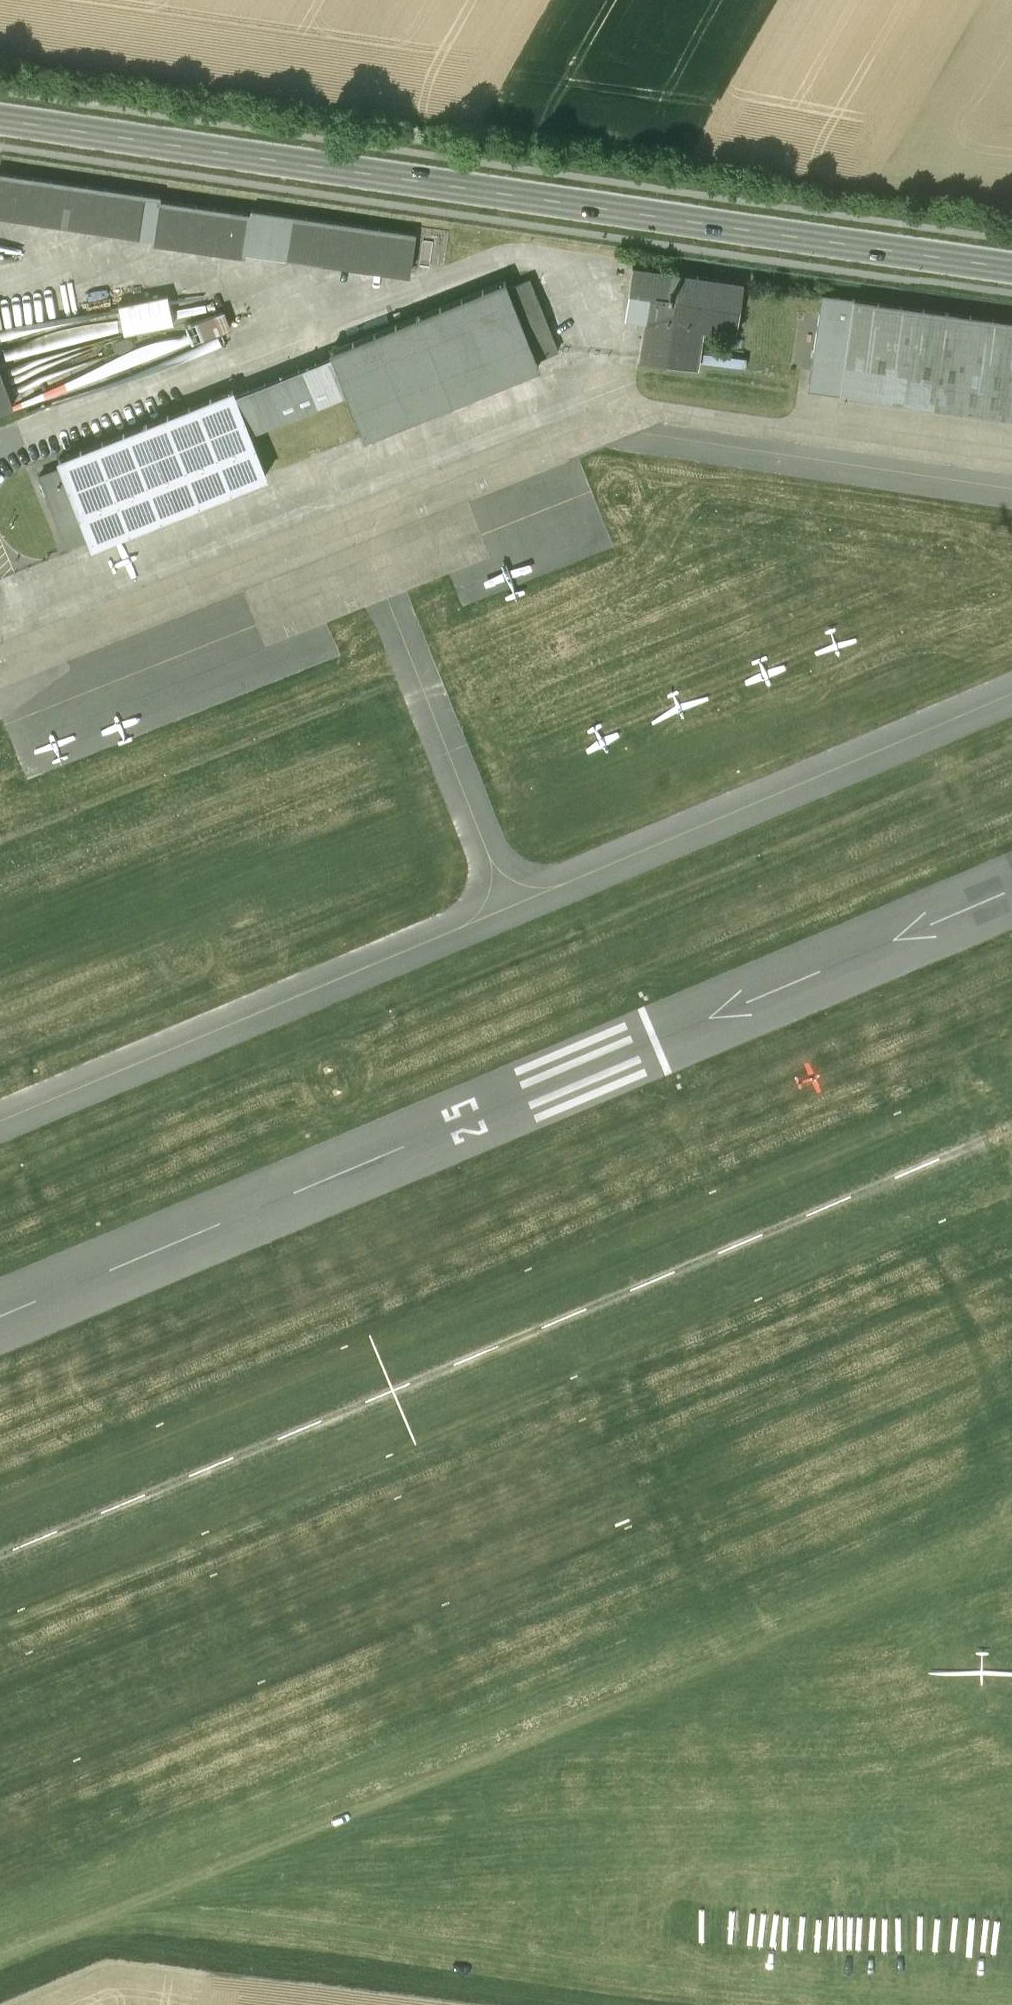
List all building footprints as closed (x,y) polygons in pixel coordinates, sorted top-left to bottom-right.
[(409,272),(414,233),(251,209),(251,212),(159,199),(160,195),(0,171),(0,211),(154,234),(153,239),(245,252),(245,248),(409,272)] [(677,270),(632,264),(625,314),(647,317),(641,357),(697,365),(703,325),(737,330),(744,280),(677,270)] [(333,356),(235,395),(250,432),(348,393),(365,435),(539,365),(536,358),(558,349),(530,279),(508,288),(505,281),(331,350),(333,356)] [(822,291),(808,384),(1011,414),(1011,320),(822,291)] [(187,319),(193,338),(231,326),(224,306),(187,319)] [(13,404),(0,370),(0,408),(13,404)] [(267,474),(250,432),(235,395),(232,389),(59,459),(61,467),(89,536),(92,544),(267,474)] [(67,545),(89,536),(61,467),(39,475),(49,499),(67,545)]
